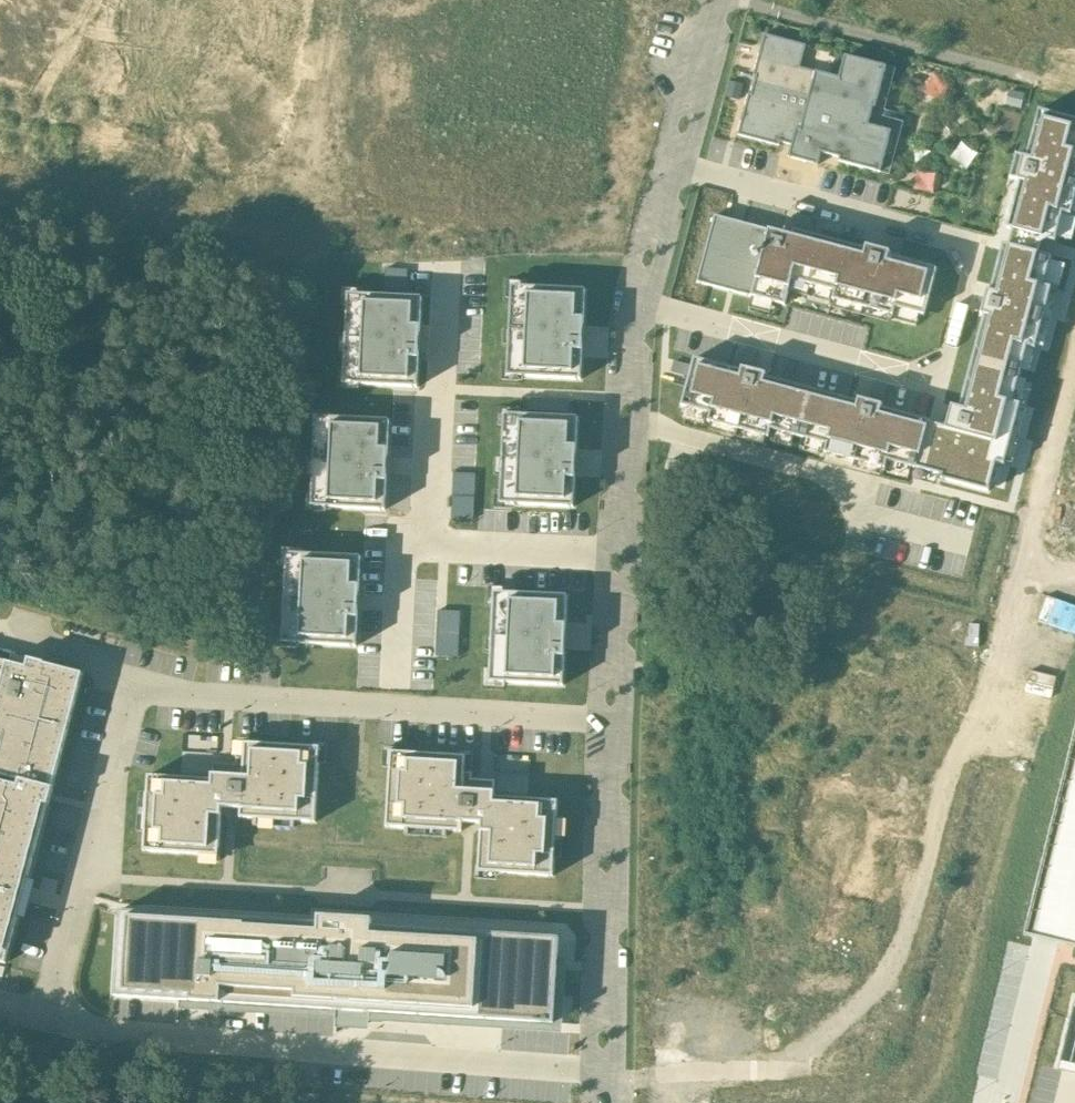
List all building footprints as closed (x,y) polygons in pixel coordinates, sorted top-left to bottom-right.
[(818,164),(821,152),(832,155),(841,157),(840,161),(880,172),(891,132),(870,126),(886,68),(846,57),(840,79),(799,68),(805,46),(766,35),(739,134),(779,145),(781,141),(793,144),(790,157),(818,164)] [(896,71),(886,68),(870,126),(891,132),(880,172),(890,175),(904,122),(884,117),(896,71)] [(933,74),(927,91),(944,97),(950,81),(933,74)] [(1040,112),(1027,158),(1021,157),(1016,177),(1022,178),(1008,228),(1053,240),(1061,212),(1069,214),(1074,193),(1074,122),(1040,112)] [(918,169),(916,187),(935,188),(936,171),(918,169)] [(791,236),(769,230),(752,296),(784,304),(791,279),(836,291),(834,299),(893,315),(896,306),(924,314),(937,269),(793,229),(791,236)] [(1052,258),(1004,245),(991,292),(988,291),(982,314),(985,314),(960,409),(953,407),(947,429),(943,428),(931,475),(989,491),(996,462),(1006,465),(1022,404),(1012,401),(1027,345),(1035,347),(1051,288),(1045,286),(1052,258)] [(408,269),(385,268),(384,292),(407,293),(408,269)] [(528,284),(507,283),(506,298),(510,298),(508,332),(505,332),(504,344),(508,344),(507,363),(502,362),(502,380),(523,381),(523,377),(581,380),(586,290),(528,287),(528,284)] [(365,293),(344,291),(343,307),(347,307),(345,341),(342,341),(341,353),(345,353),(345,372),(339,371),(339,389),(360,390),(360,385),(418,389),(423,299),(365,296),(365,293)] [(929,421),(695,357),(681,406),(710,414),(707,421),(770,439),(773,430),(826,445),(824,453),(886,469),(888,461),(916,469),(929,421)] [(570,399),(528,397),(527,411),(569,412),(570,399)] [(522,411),(500,410),(500,425),(504,425),(502,459),(499,459),(498,471),(502,472),(501,490),(496,490),(495,508),(516,509),(517,504),(575,507),(580,417),(522,414),(522,411)] [(331,413),(310,412),(309,427),(313,428),(311,461),(308,461),(307,474),(312,474),(311,492),(306,492),(305,510),(326,511),(326,506),(384,509),(389,419),(331,416),(331,413)] [(477,473),(452,472),(452,496),(476,497),(477,473)] [(476,497),(452,496),(451,519),(475,520),(476,497)] [(302,551),(281,550),(280,565),(284,566),(282,600),(279,599),(278,612),(283,612),(282,630),(277,630),(276,648),(297,649),(297,644),(355,647),(360,557),(302,554),(302,551)] [(510,590),(489,589),(488,604),(492,604),(491,638),(487,638),(487,650),(491,650),(490,669),(485,668),(484,686),(505,687),(505,683),(564,686),(568,596),(510,593),(510,590)] [(461,634),(462,610),(442,609),(438,609),(437,633),(461,634)] [(460,657),(461,634),(437,633),(436,656),(460,657)] [(18,661),(0,656),(0,958),(6,960),(23,893),(49,796),(52,783),(82,669),(20,653),(18,661)] [(1024,939),(1049,945),(1074,951),(1074,731),(1024,939)] [(147,773),(142,851),(220,856),(223,807),(233,808),(240,808),(240,817),(315,822),(319,747),(238,743),(236,763),(228,763),(211,762),(211,777),(147,773)] [(478,872),(555,876),(559,799),(495,796),(496,779),(485,778),(473,777),(474,772),(467,771),(468,755),(390,750),(385,827),(461,832),(462,822),(470,822),(481,823),(478,872)] [(567,930),(117,903),(111,998),(181,1003),(352,1013),(561,1026),(567,930)] [(1058,1069),(1074,1073),(1074,998),(1058,1069)] [(561,1026),(181,1003),(180,1008),(268,1012),(335,1017),(335,1027),(369,1029),(369,1020),(503,1027),(562,1032),(561,1026)]
